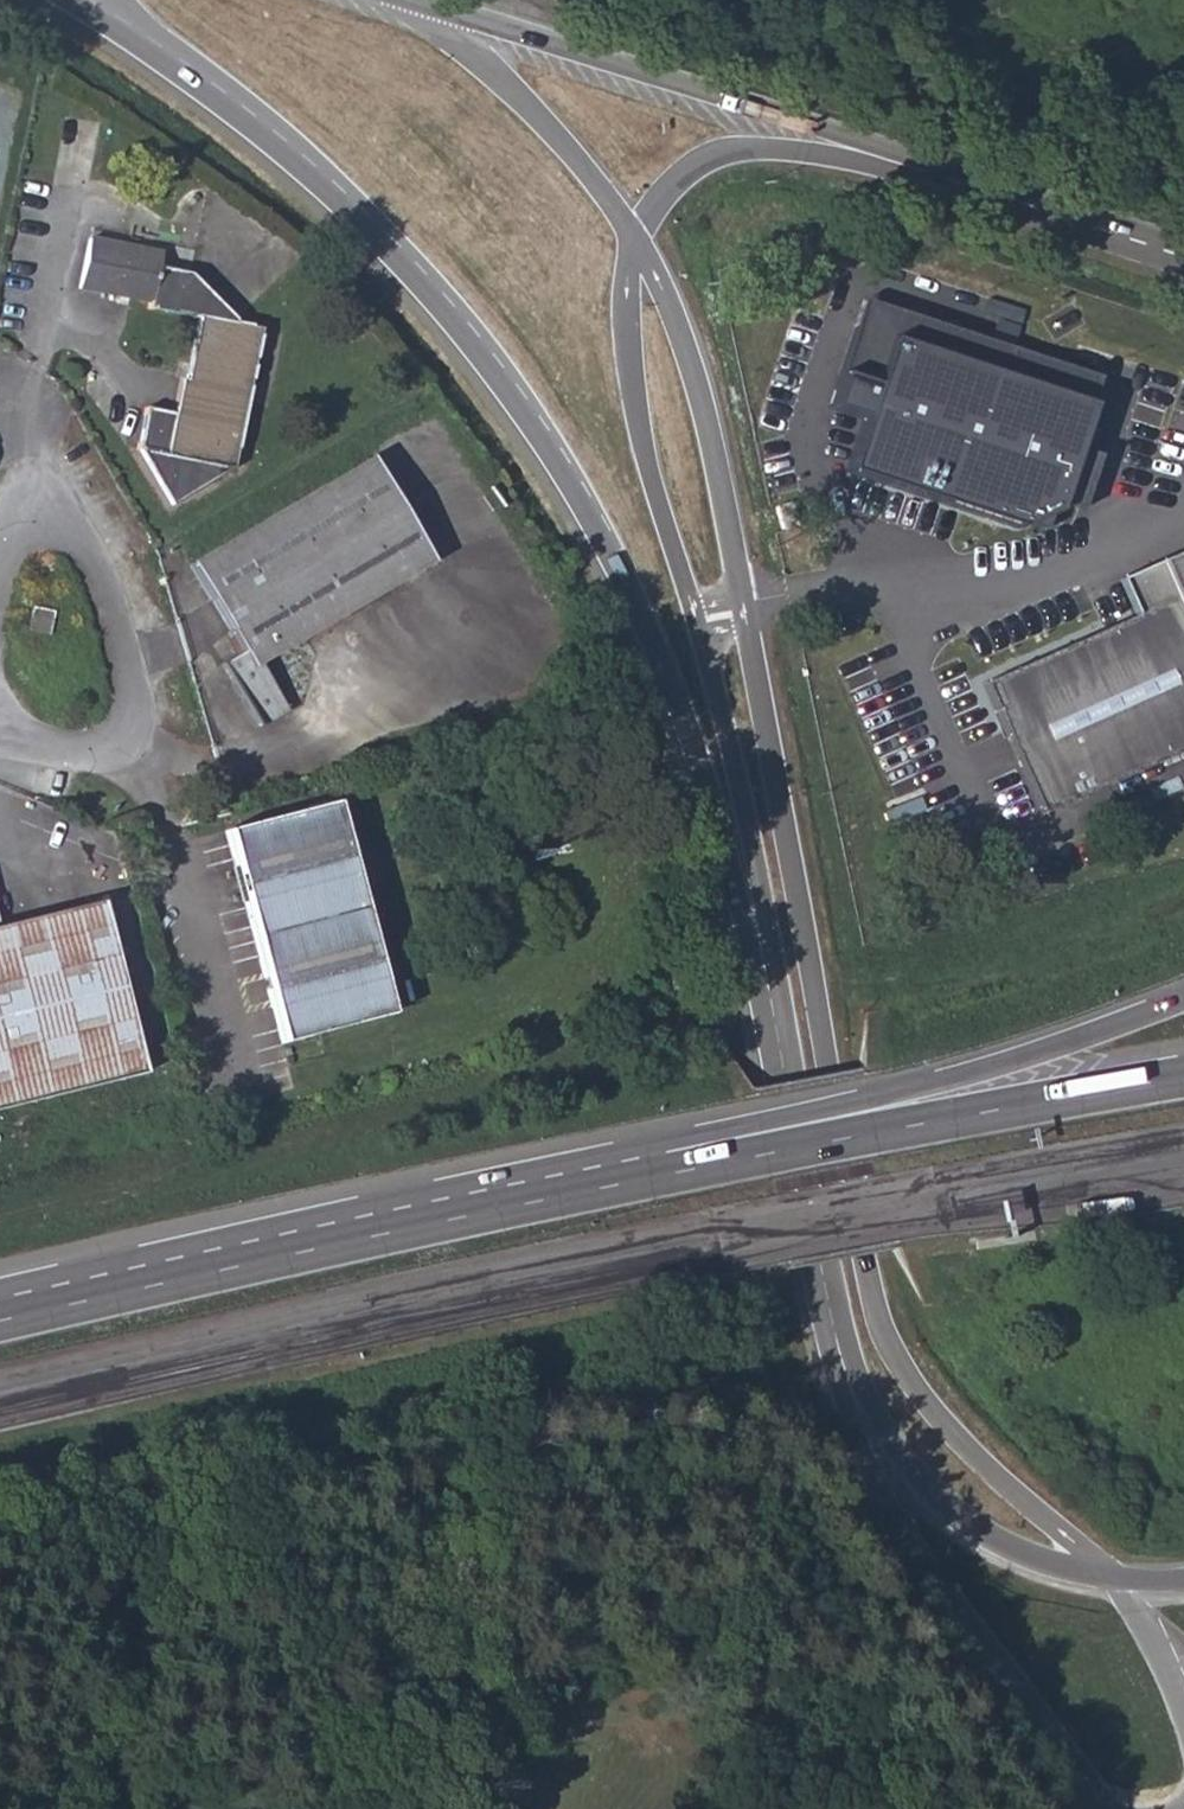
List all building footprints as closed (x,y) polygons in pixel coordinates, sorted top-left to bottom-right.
[(163,249),(91,237),(80,291),(200,312),(181,417),(147,411),(140,450),(155,455),(180,496),(237,465),(264,325),(242,320),(243,315),(194,272),(161,266),(163,249)] [(1098,380),(869,302),(834,408),(870,422),(851,475),(1020,534),(1056,517),(1098,380)] [(366,458),(191,564),(242,651),(221,662),(261,728),(289,712),(261,663),(431,564),(366,458)] [(1132,624),(982,691),(1041,822),(1183,758),(1183,558),(1116,588),(1132,624)] [(53,610),(32,607),(29,629),(49,633),(53,610)] [(335,801),(226,830),(282,1042),(391,1013),(335,801)] [(530,851),(514,856),(518,872),(534,868),(530,851)] [(72,905),(70,891),(0,908),(0,922),(72,905)] [(72,905),(0,922),(0,1107),(142,1071),(98,898),(72,905)]
